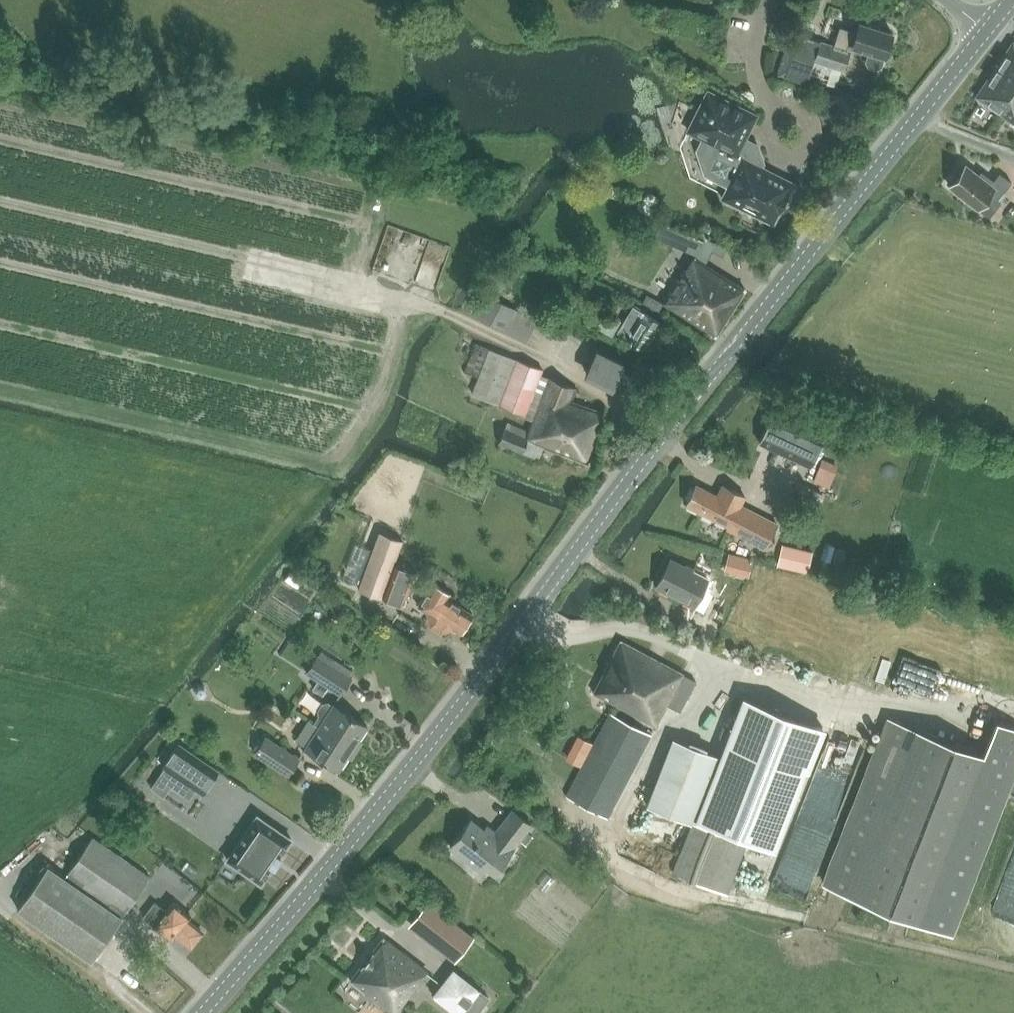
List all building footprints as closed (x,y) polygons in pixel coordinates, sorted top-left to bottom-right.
[(822,40),(821,41),(799,34),(786,77),(807,84),(809,77),(827,83),(832,66),(847,70),(853,51),(850,50),(851,46),(871,51),(868,61),(870,66),(877,68),(882,65),(885,56),(886,56),(893,32),(861,23),(858,33),(840,27),(835,44),(822,40)] [(1007,52),(1006,52),(976,97),(998,112),(1013,123),(1013,43),(1007,52)] [(708,90),(688,130),(708,141),(700,158),(705,175),(728,186),(722,198),(773,224),(793,183),(761,167),(763,163),(758,149),(743,141),(757,115),(708,90)] [(953,181),(950,186),(978,208),(989,217),(1000,202),(997,200),(1012,181),(999,171),(991,181),(978,171),(976,174),(965,166),(958,175),(956,174),(953,178),(953,181)] [(424,271),(441,275),(448,248),(431,243),(424,271)] [(664,305),(716,338),(745,291),(697,260),(689,272),(686,270),(664,305)] [(474,315),(527,341),(538,320),(486,293),(474,315)] [(661,323),(633,306),(617,332),(644,349),(661,323)] [(475,342),(464,371),(478,377),(489,348),(490,348),(475,342)] [(524,417),(536,421),(552,381),(541,377),(544,369),(490,348),(489,348),(478,377),(472,394),(499,404),(526,414),(526,416),(524,415),(524,417)] [(624,363),(596,349),(585,372),(613,386),(624,363)] [(577,391),(552,381),(536,421),(532,432),(508,423),(500,443),(539,458),(544,445),(589,463),(603,428),(599,426),(603,414),(573,402),(577,391)] [(759,442),(809,466),(825,433),(774,409),(759,442)] [(822,468),(838,475),(846,456),(830,449),(822,468)] [(745,496),(723,485),(718,496),(696,485),(687,504),(725,524),(723,526),(765,547),(778,523),(741,504),(745,496)] [(379,531),(358,588),(382,597),(394,564),(402,540),(379,531)] [(793,568),(809,572),(814,552),(798,548),(793,568)] [(657,587),(695,606),(709,578),(671,558),(657,587)] [(394,564),(382,597),(404,605),(416,572),(394,564)] [(433,583),(418,606),(427,611),(430,624),(441,631),(453,628),(460,632),(463,628),(466,627),(470,621),(470,618),(472,614),(448,598),(451,594),(433,583)] [(294,623),(301,604),(275,594),(268,613),(294,623)] [(621,640),(595,692),(616,703),(656,724),(666,705),(679,712),(696,679),(621,640)] [(317,655),(306,672),(341,694),(352,677),(349,675),(330,663),(317,655)] [(198,697),(204,697),(207,692),(205,686),(199,686),(195,692),(198,697)] [(743,696),(695,819),(775,850),(805,770),(809,771),(825,728),(743,696)] [(315,722),(319,725),(353,748),(368,726),(329,700),(323,702),(319,708),(320,714),(315,722)] [(566,796),(607,818),(651,734),(611,712),(567,795),(566,796)] [(305,745),(304,747),(339,770),(353,748),(319,725),(315,722),(308,718),(295,739),(305,745)] [(888,718),(822,883),(919,921),(984,755),(888,718)] [(919,921),(953,934),(1013,778),(1013,728),(997,721),(993,730),(984,755),(919,921)] [(300,758),(265,735),(254,753),(289,775),(300,758)] [(672,738),(646,805),(691,822),(717,755),(672,738)] [(178,743),(163,767),(164,768),(196,789),(203,794),(219,771),(178,743)] [(185,802),(182,810),(198,817),(202,809),(185,802)] [(471,818),(450,846),(482,870),(485,866),(495,874),(533,825),(512,809),(493,835),(471,818)] [(280,856),(291,839),(257,815),(227,860),(261,883),(273,866),(274,867),(275,866),(274,865),(279,857),(280,858),(281,857),(280,856)] [(692,822),(672,872),(727,893),(747,843),(692,822)] [(66,868),(62,874),(123,916),(151,876),(93,836),(69,871),(66,868)] [(123,916),(62,874),(48,865),(17,909),(92,961),(123,916)] [(155,903),(144,917),(148,920),(175,941),(179,936),(193,947),(204,933),(189,921),(192,917),(174,903),(173,902),(166,912),(155,903)] [(429,940),(455,960),(474,936),(448,915),(429,940)] [(405,998),(407,1000),(428,972),(384,937),(351,980),(394,1012),(405,998)] [(458,1012),(477,1012),(489,997),(480,989),(454,968),(434,994),(458,1012)]
